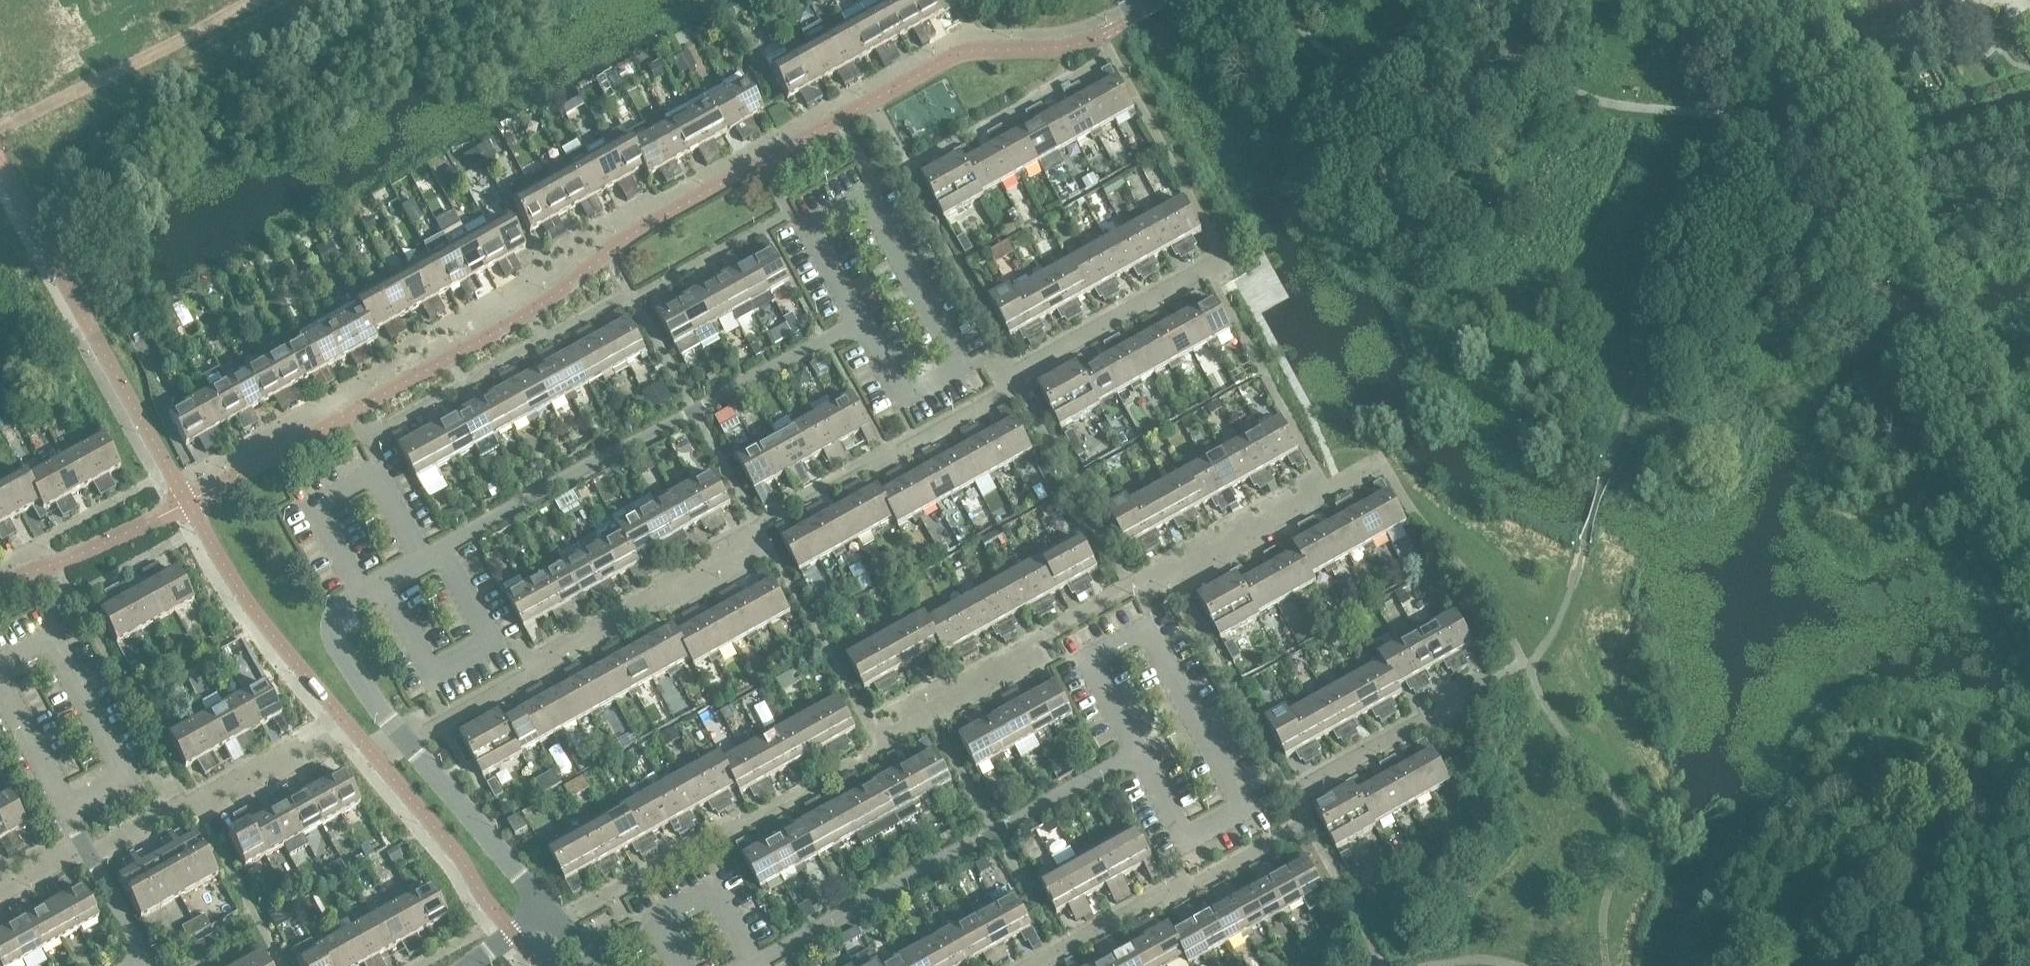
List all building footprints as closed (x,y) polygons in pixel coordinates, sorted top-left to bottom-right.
[(906,0),(895,0),(885,6),(902,36),(913,30),(922,47),(930,43),(928,40),(906,0)] [(932,0),(906,0),(928,40),(936,35),(928,22),(940,15),(932,0)] [(942,12),(966,0),(937,0),(942,12)] [(902,36),(885,6),(866,16),(892,64),(900,60),(891,42),(902,36)] [(892,64),(866,16),(847,27),(864,57),(875,51),(884,68),(892,64)] [(864,57),(847,27),(828,37),(853,81),(860,77),(853,63),(864,57)] [(853,81),(828,37),(809,48),(826,78),(837,72),(845,86),(853,81)] [(826,78),(809,48),(790,58),(815,102),(823,98),(815,84),(826,78)] [(815,102),(790,58),(770,69),(787,100),(799,93),(807,107),(815,102)] [(1135,111),(1110,67),(1102,72),(1109,85),(1098,91),(1115,122),(1129,115),(1131,119),(1137,116),(1134,111),(1135,111)] [(763,113),(761,109),(746,83),(726,94),(751,138),(759,134),(751,120),(763,113)] [(1115,122),(1098,91),(1087,98),(1079,84),(1072,88),(1099,137),(1104,134),(1102,129),(1115,122)] [(1099,137),(1072,88),(1064,93),(1071,106),(1060,112),(1077,143),(1091,135),(1094,140),(1099,137)] [(751,138),(726,94),(707,104),(724,135),(735,128),(743,142),(751,138)] [(724,135),(707,104),(688,114),(715,162),(723,158),(713,141),(724,135)] [(1077,143),(1060,112),(1049,119),(1042,105),(1034,109),(1061,158),(1066,155),(1064,151),(1077,143)] [(1061,158),(1034,109),(1026,114),(1033,127),(1022,134),(1039,164),(1053,156),(1056,161),(1061,158)] [(715,162),(688,114),(669,125),(686,156),(697,149),(707,166),(715,162)] [(686,156),(669,125),(650,136),(674,180),(682,175),(675,162),(686,156)] [(1039,164),(1022,134),(1011,140),(1003,126),(995,130),(1022,179),(1031,174),(1029,170),(1039,164)] [(1022,179),(995,130),(988,135),(995,148),(984,155),(1001,185),(1015,177),(1017,182),(1022,179)] [(650,136),(632,146),(631,146),(644,170),(643,170),(647,177),(659,171),(666,184),(674,180),(650,136)] [(644,170),(631,146),(632,146),(628,139),(608,149),(633,194),(640,190),(633,176),(643,170),(644,170)] [(474,169),(497,153),(489,140),(465,155),(474,169)] [(1001,185),(984,155),(973,161),(965,147),(957,151),(961,157),(982,196),(983,195),(1001,185)] [(633,194),(608,149),(589,160),(606,191),(617,185),(625,198),(633,194)] [(961,157),(922,178),(926,185),(919,189),(926,202),(933,198),(945,219),(984,197),(983,195),(982,196),(961,157)] [(606,191),(589,160),(570,170),(595,215),(603,210),(595,197),(606,191)] [(595,215),(570,170),(552,181),(568,211),(580,205),(587,219),(595,215)] [(568,211),(552,181),(533,191),(557,236),(565,231),(557,218),(568,211)] [(557,236),(533,191),(513,202),(530,233),(542,226),(549,240),(557,236)] [(1201,232),(1184,201),(1170,209),(1168,205),(1162,208),(1189,256),(1197,252),(1189,238),(1201,232)] [(1189,256),(1162,208),(1157,211),(1160,215),(1146,223),(1163,253),(1174,247),(1181,261),(1189,256)] [(525,249),(508,218),(489,229),(513,274),(521,269),(513,256),(525,249)] [(965,237),(957,221),(949,225),(958,241),(965,237)] [(1163,253),(1146,223),(1132,230),(1130,226),(1125,228),(1151,277),(1159,273),(1152,259),(1163,253)] [(1151,277),(1125,228),(1119,231),(1122,236),(1108,244),(1125,274),(1136,268),(1144,282),(1151,277)] [(513,274),(489,229),(470,240),(487,270),(498,264),(505,278),(513,274)] [(791,283),(766,239),(765,239),(763,236),(755,240),(765,257),(754,263),(771,294),(784,287),(787,291),(792,288),(790,284),(791,283)] [(487,270),(470,240),(451,250),(475,295),(483,290),(475,276),(487,270)] [(1004,274),(1022,264),(1007,240),(990,251),(1004,274)] [(1125,274),(1108,244),(1094,251),(1091,247),(1086,250),(1113,298),(1121,294),(1113,280),(1125,274)] [(475,295),(451,250),(432,261),(449,291),(460,285),(467,299),(475,295)] [(1113,298),(1086,250),(1081,253),(1083,257),(1070,265),(1087,295),(1098,289),(1105,303),(1113,298)] [(771,294),(754,263),(743,270),(735,256),(727,260),(754,309),(760,306),(757,302),(771,294)] [(754,309),(727,260),(719,265),(727,278),(716,284),(733,315),(747,307),(749,312),(754,309)] [(449,291),(432,261),(413,271),(437,315),(445,311),(438,297),(449,291)] [(1087,295),(1070,265),(1056,272),(1054,268),(1048,271),(1075,319),(1083,315),(1076,301),(1087,295)] [(437,315),(413,271),(394,282),(411,312),(422,306),(429,320),(437,315)] [(1075,319),(1048,271),(1043,274),(1046,278),(1032,286),(1049,316),(1060,310),(1067,324),(1075,319)] [(733,315),(716,284),(705,290),(697,277),(689,281),(716,330),(722,327),(719,323),(733,315)] [(722,341),(716,330),(689,281),(682,285),(689,299),(678,305),(703,351),(722,341)] [(411,312),(394,282),(375,292),(399,337),(407,332),(399,319),(411,312)] [(1049,316),(1032,286),(1018,293),(1012,282),(1007,285),(1037,340),(1045,336),(1038,322),(1049,316)] [(1037,340),(1007,285),(1002,288),(1004,292),(990,301),(1010,337),(1022,331),(1030,345),(1037,340)] [(399,337),(375,292),(355,303),(359,310),(360,310),(373,333),(384,327),(391,341),(399,337)] [(1232,332),(1215,301),(1203,308),(1196,294),(1188,298),(1215,347),(1220,344),(1217,340),(1232,332)] [(703,351),(678,305),(667,311),(659,298),(652,302),(651,302),(675,347),(676,346),(684,362),(703,351)] [(1215,347),(1188,298),(1180,302),(1188,316),(1176,322),(1193,353),(1207,346),(1209,350),(1215,347)] [(647,353),(624,312),(622,309),(621,310),(614,314),(621,328),(610,334),(627,364),(641,357),(643,361),(649,358),(646,354),(647,353)] [(377,340),(373,333),(360,310),(359,310),(341,320),(365,365),(373,360),(365,346),(377,340)] [(1193,353),(1176,322),(1165,328),(1158,315),(1150,319),(1177,368),(1182,365),(1180,360),(1193,353)] [(1177,368),(1150,319),(1142,323),(1150,337),(1138,343),(1155,374),(1169,366),(1172,371),(1177,368)] [(365,365),(341,320),(322,331),(338,361),(350,355),(357,369),(365,365)] [(627,364),(610,334),(599,340),(591,326),(584,330),(610,379),(616,376),(613,372),(627,364)] [(147,337),(141,327),(132,332),(138,342),(147,337)] [(610,379),(584,330),(576,334),(583,348),(572,354),(589,385),(603,377),(605,382),(610,379)] [(338,361),(322,331),(303,341),(327,386),(335,381),(327,367),(338,361)] [(1155,374),(1138,343),(1127,349),(1120,336),(1112,340),(1139,389),(1144,386),(1142,382),(1155,374)] [(1139,389),(1112,340),(1104,344),(1111,358),(1100,364),(1117,395),(1131,387),(1134,392),(1139,389)] [(327,386),(303,341),(284,352),(300,382),(312,376),(320,390),(327,386)] [(589,385),(572,354),(561,360),(553,347),(546,351),(573,400),(578,397),(575,392),(589,385)] [(573,400),(546,351),(538,355),(545,369),(534,375),(551,406),(565,398),(567,403),(573,400)] [(300,382),(284,352),(265,362),(289,407),(297,403),(289,389),(300,382)] [(1117,395),(1100,364),(1089,370),(1082,357),(1074,361),(1077,367),(1099,407),(1101,410),(1106,407),(1104,403),(1117,395)] [(289,407),(265,362),(246,373),(262,403),(274,397),(281,411),(289,407)] [(551,406),(534,375),(522,381),(515,367),(507,372),(534,421),(539,418),(537,413),(551,406)] [(1099,407),(1077,367),(1038,388),(1042,395),(1035,399),(1042,412),(1049,408),(1061,429),(1099,407)] [(534,421),(507,372),(499,376),(507,390),(496,396),(513,426),(526,419),(529,423),(534,421)] [(262,403),(246,373),(227,383),(251,428),(259,423),(251,409),(262,403)] [(654,408),(674,397),(664,381),(644,392),(654,408)] [(251,428),(227,383),(208,393),(225,424),(236,418),(243,432),(251,428)] [(513,426),(496,396),(485,402),(477,388),(469,392),(496,441),(501,438),(499,434),(513,426)] [(499,447),(496,441),(469,392),(462,397),(469,410),(458,416),(475,447),(480,457),(499,447)] [(225,424),(208,393),(189,404),(213,449),(221,444),(214,430),(225,424)] [(878,442),(854,399),(854,398),(853,398),(850,393),(845,396),(848,401),(834,409),(851,439),(862,433),(870,447),(877,442),(877,443),(878,442)] [(213,449),(189,404),(169,415),(186,446),(198,439),(206,453),(213,449)] [(1033,453),(1008,408),(1007,409),(1008,409),(1000,413),(1007,427),(996,433),(1013,464),(1027,456),(1030,461),(1035,458),(1032,453),(1033,453)] [(475,447),(458,416),(447,422),(439,409),(431,413),(458,462),(463,459),(461,454),(475,447)] [(851,439),(834,409),(820,416),(818,411),(813,414),(840,463),(847,459),(840,445),(851,439)] [(458,462),(431,413),(424,417),(431,431),(420,437),(437,468),(450,460),(453,465),(458,462)] [(840,463),(813,414),(807,417),(810,422),(797,429),(796,429),(813,460),(824,454),(832,468),(840,463)] [(1307,466),(1282,422),(1281,422),(1279,417),(1274,420),(1276,425),(1263,432),(1279,463),(1290,457),(1298,471),(1307,466)] [(813,460),(796,429),(797,429),(791,419),(771,430),(774,436),(775,435),(802,484),(810,480),(802,466),(813,460)] [(1013,464),(996,433),(985,439),(978,426),(970,430),(997,479),(1002,476),(1000,471),(1013,464)] [(437,468),(420,437),(409,443),(401,429),(394,433),(392,434),(424,492),(444,481),(437,468)] [(997,479),(970,430),(962,434),(970,448),(959,454),(976,485),(989,477),(992,482),(997,479)] [(1082,446),(1073,431),(1065,435),(1073,450),(1082,446)] [(1279,463),(1263,432),(1249,440),(1246,435),(1241,438),(1268,487),(1276,483),(1268,469),(1279,463)] [(802,484),(775,435),(774,436),(769,438),(772,443),(758,450),(775,481),(787,475),(794,488),(802,484)] [(121,468),(104,438),(84,449),(108,493),(116,489),(109,475),(121,468)] [(1268,487),(1241,438),(1236,441),(1238,446),(1224,453),(1241,484),(1252,478),(1260,492),(1268,487)] [(976,485),(959,454),(948,460),(940,447),(932,451),(959,500),(964,497),(962,492),(976,485)] [(108,493),(84,449),(65,459),(82,489),(93,484),(100,497),(108,493)] [(775,481),(758,450),(745,458),(742,453),(737,456),(739,461),(763,506),(764,505),(772,501),(764,487),(775,481)] [(959,500),(932,451),(924,455),(932,469),(921,475),(937,506),(951,498),(954,502),(959,500)] [(1241,484),(1224,453),(1210,461),(1208,457),(1203,460),(1229,509),(1237,504),(1230,490),(1241,484)] [(82,489),(65,459),(46,469),(70,514),(78,509),(71,496),(82,489)] [(1229,509),(1203,460),(1197,463),(1200,467),(1186,475),(1203,505),(1214,499),(1222,513),(1229,509)] [(937,506),(921,475),(909,481),(902,467),(894,472),(921,521),(926,518),(924,513),(937,506)] [(70,514),(46,469),(28,479),(27,480),(44,510),(55,504),(63,518),(70,514)] [(44,510),(27,480),(28,479),(24,472),(4,483),(21,514),(32,508),(40,522),(48,517),(44,510)] [(921,521),(894,472),(886,476),(893,490),(883,496),(882,496),(895,520),(894,520),(898,527),(913,519),(916,524),(921,521)] [(731,505),(714,475),(699,483),(697,478),(692,481),(719,530),(726,526),(719,512),(731,505)] [(1203,505),(1186,475),(1172,482),(1170,478),(1165,481),(1192,529),(1200,525),(1192,511),(1203,505)] [(1407,525),(1382,480),(1373,485),(1381,499),(1370,505),(1387,536),(1401,528),(1403,533),(1409,530),(1406,525),(1407,525)] [(719,530),(692,481),(686,484),(689,489),(675,496),(692,527),(703,521),(711,534),(719,530)] [(1192,529),(1165,481),(1159,484),(1162,488),(1148,496),(1165,526),(1176,520),(1184,534),(1192,529)] [(895,520),(882,496),(883,496),(879,489),(867,495),(860,482),(852,486),(879,535),(884,532),(882,527),(894,520),(895,520)] [(4,483),(0,486),(0,521),(10,538),(17,534),(10,520),(21,514),(4,483)] [(879,535),(852,486),(844,490),(852,504),(841,510),(858,540),(871,533),(874,537),(879,535)] [(1165,526),(1148,496),(1135,503),(1129,492),(1123,495),(1154,550),(1162,546),(1154,532),(1165,526)] [(1154,550),(1123,495),(1118,498),(1121,502),(1106,510),(1126,548),(1138,541),(1146,554),(1154,550)] [(681,551),(656,507),(657,506),(651,496),(631,506),(637,517),(655,547),(666,542),(673,555),(681,551)] [(675,496),(657,506),(656,507),(681,551),(689,547),(681,533),(692,527),(675,496)] [(1387,536),(1370,505),(1359,511),(1351,497),(1343,502),(1371,551),(1376,548),(1373,544),(1387,536)] [(858,540),(841,510),(830,516),(822,502),(814,507),(841,555),(847,553),(844,548),(858,540)] [(1371,551),(1343,502),(1336,506),(1343,520),(1332,526),(1349,557),(1363,549),(1365,554),(1371,551)] [(655,547),(637,517),(631,506),(612,517),(616,524),(618,528),(619,531),(620,530),(643,572),(644,571),(652,567),(644,553),(655,547)] [(841,555),(814,507),(806,511),(814,525),(803,531),(820,561),(833,554),(836,558),(841,555)] [(1349,557),(1332,526),(1321,532),(1314,518),(1306,523),(1333,572),(1338,569),(1336,565),(1349,557)] [(0,521),(0,540),(2,543),(10,538),(0,521)] [(820,561),(803,531),(792,537),(784,523),(775,528),(800,573),(800,572),(803,577),(808,574),(806,569),(820,561)] [(1333,572),(1306,523),(1298,527),(1305,541),(1294,547),(1298,554),(1299,554),(1312,578),(1312,577),(1325,570),(1328,575),(1333,572)] [(643,572),(620,530),(619,531),(618,528),(616,524),(597,534),(603,545),(621,576),(632,569),(640,583),(648,578),(644,571),(643,572)] [(1098,570),(1081,539),(1066,547),(1064,543),(1059,546),(1086,595),(1093,590),(1086,577),(1098,570)] [(609,600),(582,551),(579,545),(559,555),(565,566),(582,597),(593,591),(601,604),(609,600)] [(603,545),(589,553),(587,548),(582,551),(609,600),(616,596),(609,582),(621,576),(603,545)] [(1086,595),(1059,546),(1053,549),(1056,553),(1042,561),(1059,591),(1070,585),(1078,599),(1086,595)] [(1312,578),(1299,554),(1298,554),(1287,560),(1280,547),(1272,551),(1299,600),(1304,597),(1302,592),(1316,584),(1312,577),(1312,578)] [(1299,600),(1272,551),(1264,555),(1272,569),(1260,575),(1277,606),(1291,598),(1294,603),(1299,600)] [(1059,591),(1042,561),(1029,568),(1026,564),(1021,567),(1048,616),(1055,611),(1048,598),(1059,591)] [(194,601),(177,571),(165,577),(158,564),(150,568),(174,612),(194,601)] [(582,597),(565,566),(552,574),(549,569),(544,572),(571,621),(579,617),(571,603),(582,597)] [(1048,616),(1021,567),(1015,570),(1018,574),(1004,582),(1021,612),(1032,606),(1040,620),(1048,616)] [(174,612),(150,568),(142,572),(150,586),(138,592),(155,623),(174,612)] [(1277,606),(1260,575),(1249,581),(1241,568),(1233,572),(1237,578),(1259,619),(1260,621),(1266,618),(1263,614),(1277,606)] [(791,614),(766,570),(758,574),(765,588),(754,594),(771,625),(785,617),(787,622),(793,619),(790,614),(791,614)] [(571,621),(544,572),(539,575),(541,580),(527,587),(544,618),(556,612),(563,625),(571,621)] [(1259,619),(1237,578),(1198,599),(1202,606),(1195,610),(1202,623),(1209,619),(1221,640),(1259,619)] [(1021,612),(1004,582),(991,589),(988,585),(983,587),(1010,636),(1018,632),(1010,618),(1021,612)] [(155,623),(138,592),(127,598),(120,584),(112,589),(137,633),(155,623)] [(544,618),(527,587),(514,595),(511,590),(506,593),(508,598),(532,643),(534,642),(533,642),(541,638),(533,624),(544,618)] [(771,625),(754,594),(743,600),(735,587),(728,591),(755,640),(760,637),(757,632),(771,625)] [(1010,636),(983,587),(978,590),(980,595),(966,603),(983,633),(994,627),(1002,641),(1010,636)] [(137,633),(112,589),(104,593),(112,607),(100,613),(117,644),(137,633)] [(755,640),(728,591),(720,595),(727,609),(716,615),(733,646),(747,638),(750,643),(755,640)] [(1080,603),(1088,599),(1086,595),(1078,599),(1080,603)] [(983,633),(966,603),(953,610),(950,606),(945,609),(972,658),(979,653),(972,639),(983,633)] [(733,646),(716,615),(705,621),(698,608),(690,612),(717,661),(722,658),(720,653),(733,646)] [(972,658),(945,609),(940,611),(942,616),(929,623),(928,624),(941,647),(940,648),(944,655),(956,648),(964,662),(972,658)] [(717,661),(690,612),(682,616),(690,630),(680,636),(679,636),(692,660),(691,660),(695,667),(709,659),(712,664),(717,661)] [(1473,646),(1457,615),(1442,623),(1439,619),(1434,621),(1461,670),(1469,666),(1461,652),(1473,646)] [(941,647),(928,624),(929,623),(925,616),(911,624),(908,620),(903,623),(930,671),(938,667),(930,653),(940,648),(941,647)] [(1461,670),(1434,621),(1429,624),(1432,629),(1418,636),(1435,667),(1446,661),(1453,675),(1461,670)] [(692,660),(679,636),(680,636),(676,629),(664,635),(656,622),(648,626),(675,675),(680,672),(678,667),(691,660),(692,660)] [(930,671),(903,623),(898,625),(900,630),(886,638),(903,668),(914,662),(922,675),(930,671)] [(675,675),(648,626),(641,630),(648,644),(637,650),(654,681),(667,673),(670,678),(675,675)] [(1435,667),(1418,636),(1404,644),(1402,639),(1397,642),(1423,691),(1431,687),(1424,673),(1435,667)] [(903,668),(886,638),(873,645),(870,641),(865,644),(892,692),(900,688),(892,674),(903,668)] [(1241,657),(1233,642),(1225,646),(1233,661),(1241,657)] [(1423,691),(1397,642),(1391,645),(1394,650),(1379,658),(1383,665),(1384,664),(1397,688),(1398,687),(1408,682),(1415,696),(1423,691)] [(654,681),(637,650),(626,656),(618,643),(610,647),(637,696),(642,693),(640,688),(654,681)] [(892,692),(865,644),(860,646),(862,651),(848,659),(865,690),(877,683),(884,697),(892,692)] [(637,696),(610,647),(602,651),(610,665),(599,671),(615,702),(629,694),(632,699),(637,696)] [(615,702),(599,671),(588,677),(580,664),(572,668),(599,717),(604,714),(602,709),(615,702)] [(1402,694),(1398,687),(1397,688),(1384,664),(1383,665),(1370,672),(1368,667),(1363,670),(1390,719),(1397,715),(1390,701),(1402,694)] [(599,717),(572,668),(564,672),(572,686),(561,692),(578,723),(591,715),(594,720),(599,717)] [(1390,719),(1363,670),(1357,673),(1360,677),(1346,685),(1363,716),(1374,710),(1382,723),(1390,719)] [(1073,716),(1048,672),(1047,673),(1040,677),(1047,691),(1036,697),(1054,727),(1067,720),(1069,724),(1075,721),(1072,717),(1073,716)] [(282,715),(265,684),(245,695),(262,726),(273,720),(280,734),(288,729),(281,715),(282,715)] [(578,723),(561,692),(550,698),(542,685),(534,689),(561,737),(567,735),(564,730),(578,723)] [(1363,716),(1346,685),(1332,693),(1329,688),(1324,691),(1351,740),(1359,736),(1351,722),(1363,716)] [(561,737),(534,689),(527,693),(534,707),(523,713),(540,743),(553,736),(556,740),(561,737)] [(1054,727),(1036,697),(1025,703),(1018,689),(1010,694),(1038,742),(1042,739),(1040,735),(1054,727)] [(1351,740),(1324,691),(1319,694),(1321,699),(1308,706),(1325,737),(1336,731),(1343,745),(1351,740)] [(1038,742),(1010,694),(1002,698),(1010,712),(998,718),(1016,748),(1029,741),(1032,745),(1038,742)] [(262,726),(245,695),(226,706),(251,750),(258,746),(251,732),(262,726)] [(856,731),(839,700),(824,708),(822,704),(817,707),(844,756),(851,751),(844,738),(856,731)] [(1325,737),(1308,706),(1295,713),(1289,702),(1283,706),(1313,761),(1321,757),(1314,743),(1325,737)] [(540,743),(523,713),(512,719),(504,705),(496,710),(499,716),(522,756),(523,759),(529,756),(526,751),(540,743)] [(251,750),(226,706),(207,716),(224,747),(235,741),(243,754),(251,750)] [(1313,761),(1283,706),(1278,709),(1280,713),(1266,721),(1286,758),(1298,752),(1305,766),(1313,761)] [(844,756),(817,707),(811,710),(814,714),(800,722),(817,752),(828,746),(836,760),(844,756)] [(1016,748),(998,718),(987,724),(980,710),(972,714),(1000,763),(1005,760),(1002,756),(1016,748)] [(1000,763),(972,714),(964,719),(972,732),(960,739),(977,770),(992,761),(994,766),(1000,763)] [(224,747),(207,716),(188,727),(213,771),(221,767),(213,753),(224,747)] [(522,756),(499,716),(461,737),(465,744),(458,748),(465,760),(472,756),(483,777),(522,756)] [(817,752),(800,722),(787,729),(784,725),(779,728),(806,777),(814,772),(806,758),(817,752)] [(213,771),(188,727),(168,738),(185,768),(197,762),(205,775),(213,771)] [(806,777),(779,728),(774,730),(776,735),(762,743),(779,773),(790,767),(798,781),(806,777)] [(952,783),(928,739),(926,739),(926,740),(919,744),(927,757),(915,764),(932,794),(946,786),(949,791),(954,788),(952,784),(952,783)] [(1451,784),(1426,740),(1417,745),(1425,758),(1414,764),(1431,795),(1444,788),(1447,792),(1452,789),(1450,785),(1451,784)] [(779,773),(762,743),(749,750),(746,746),(741,749),(768,797),(776,793),(768,779),(779,773)] [(768,797),(741,749),(736,752),(738,756),(725,763),(724,764),(737,787),(736,788),(740,795),(752,788),(760,802),(768,797)] [(932,794),(915,764),(904,770),(895,753),(887,757),(916,809),(921,806),(919,802),(932,794)] [(737,787),(724,764),(725,763),(722,756),(707,764),(704,760),(699,763),(726,811),(734,807),(726,793),(736,788),(737,787)] [(916,809),(887,757),(879,761),(889,778),(878,784),(901,825),(919,815),(916,809)] [(1431,795),(1414,764),(1403,770),(1395,757),(1387,761),(1414,810),(1420,807),(1417,803),(1431,795)] [(1414,810),(1387,761),(1379,766),(1387,779),(1376,785),(1393,816),(1406,809),(1409,813),(1414,810)] [(726,811),(699,763),(694,765),(696,770),(683,778),(699,808),(711,802),(718,816),(726,811)] [(360,804),(344,774),(332,780),(324,766),(316,771),(340,815),(360,804)] [(538,781),(546,792),(563,780),(555,769),(538,781)] [(340,815),(316,771),(308,775),(316,789),(305,795),(322,826),(340,815)] [(901,825),(878,784),(867,790),(857,773),(849,778),(881,836),(901,825)] [(699,808),(683,778),(669,785),(666,781),(661,784),(688,832),(696,828),(688,814),(699,808)] [(881,836),(849,778),(842,782),(851,799),(840,805),(857,836),(863,846),(881,836)] [(1393,816),(1376,785),(1365,791),(1357,778),(1349,782),(1353,788),(1375,829),(1376,831),(1382,828),(1379,824),(1393,816)] [(504,795),(496,780),(488,784),(496,799),(504,795)] [(688,832),(661,784),(656,787),(658,791),(644,799),(661,829),(672,823),(680,837),(688,832)] [(322,826),(305,795),(294,801),(286,787),(278,791),(303,836),(322,826)] [(1375,829),(1353,788),(1314,809),(1318,816),(1311,820),(1318,833),(1325,829),(1336,850),(1375,829)] [(303,836),(278,791),(270,796),(278,810),(267,816),(284,846),(303,836)] [(10,795),(0,801),(0,824),(14,851),(22,846),(15,832),(27,826),(10,795)] [(857,836),(840,805),(828,812),(821,798),(813,802),(840,851),(845,848),(843,844),(857,836)] [(661,829),(644,799),(631,806),(628,802),(623,805),(650,853),(658,849),(650,835),(661,829)] [(840,851),(813,802),(805,807),(813,820),(802,826),(819,857),(832,849),(835,854),(840,851)] [(650,853),(623,805),(618,807),(620,812),(607,820),(623,850),(635,844),(642,858),(650,853)] [(284,846),(267,816),(256,822),(248,808),(240,812),(265,857),(284,846)] [(265,857),(240,812),(233,817),(240,830),(228,837),(245,868),(265,857)] [(528,829),(520,816),(508,822),(516,836),(528,829)] [(819,857),(802,826),(791,832),(783,819),(775,823),(802,872),(807,869),(805,865),(819,857)] [(623,850),(607,820),(593,827),(590,823),(585,826),(612,874),(620,870),(612,856),(623,850)] [(802,872),(775,823),(767,827),(775,841),(764,847),(781,878),(794,870),(797,875),(802,872)] [(0,824),(0,843),(9,858),(16,854),(14,851),(0,824)] [(612,874),(585,826),(580,828),(582,833),(569,841),(586,871),(597,865),(604,879),(612,874)] [(1161,875),(1136,831),(1133,827),(1128,830),(1130,834),(1116,842),(1134,872),(1145,866),(1152,880),(1160,876),(1161,875)] [(218,876),(196,836),(185,842),(180,831),(160,842),(166,852),(157,857),(160,864),(179,898),(218,876)] [(781,878),(764,847),(753,853),(745,840),(738,844),(738,843),(736,844),(761,889),(762,888),(764,893),(769,890),(767,886),(781,878)] [(586,871),(569,841),(555,848),(553,843),(547,846),(550,851),(549,851),(574,896),(575,895),(582,891),(574,877),(586,871)] [(1134,872),(1116,842),(1103,849),(1100,845),(1095,848),(1124,900),(1132,896),(1122,879),(1134,872)] [(928,852),(924,843),(913,848),(918,857),(928,852)] [(1323,891),(1299,846),(1297,847),(1296,844),(1288,848),(1298,865),(1287,871),(1303,902),(1317,895),(1320,899),(1325,896),(1322,892),(1323,891)] [(1124,900),(1095,848),(1090,851),(1092,855),(1079,863),(1096,893),(1107,887),(1116,904),(1124,900)] [(179,898),(160,864),(157,857),(148,862),(142,852),(123,862),(128,873),(118,879),(141,919),(179,898)] [(1357,867),(1349,852),(1340,856),(1349,871),(1357,867)] [(1096,893),(1079,863),(1065,870),(1062,866),(1057,869),(1084,917),(1092,913),(1085,899),(1096,893)] [(1303,902),(1287,871),(1275,877),(1268,864),(1260,868),(1287,917),(1292,914),(1290,910),(1303,902)] [(1287,917),(1260,868),(1252,872),(1260,886),(1249,892),(1266,923),(1279,915),(1282,920),(1287,917)] [(1084,917),(1057,869),(1052,871),(1055,876),(1040,884),(1057,915),(1069,908),(1076,922),(1084,917)] [(99,919),(82,888),(70,895),(62,881),(54,885),(79,930),(99,919)] [(79,930),(54,885),(47,890),(54,903),(43,910),(60,940),(79,930)] [(1266,923),(1249,892),(1238,898),(1230,885),(1222,889),(1249,938),(1254,935),(1252,930),(1266,923)] [(1249,938),(1222,889),(1220,886),(1212,889),(1222,907),(1211,913),(1228,944),(1241,936),(1244,941),(1249,938)] [(448,918),(431,887),(411,898),(428,929),(440,922),(447,936),(455,932),(447,918),(448,918)] [(1032,928),(1015,898),(1009,887),(990,898),(996,909),(1013,939),(1024,933),(1031,947),(1040,942),(1038,939),(1044,936),(1038,925),(1032,928)] [(428,929),(411,898),(392,908),(417,953),(425,948),(417,934),(428,929)] [(60,940),(43,910),(32,916),(24,902),(17,906),(41,951),(60,940)] [(41,951),(17,906),(9,911),(16,924),(5,930),(22,961),(41,951)] [(1228,944),(1211,913),(1199,919),(1192,906),(1184,910),(1211,959),(1216,956),(1214,952),(1228,944)] [(417,953),(392,908),(374,919),(390,949),(402,943),(409,957),(417,953)] [(1013,939),(996,909),(982,916),(979,912),(974,914),(1001,963),(1009,959),(1001,945),(1013,939)] [(1211,959),(1184,910),(1176,915),(1184,928),(1173,934),(1186,958),(1185,959),(1189,965),(1203,957),(1206,962),(1211,959)] [(974,914),(969,917),(971,922),(958,929),(975,960),(986,954),(992,965),(996,965),(1001,963),(974,914)] [(211,927),(204,916),(193,922),(199,934),(211,927)] [(374,919),(354,929),(375,965),(385,965),(379,955),(390,949),(374,919)] [(1173,934),(1170,927),(1158,933),(1150,920),(1142,924),(1165,965),(1172,965),(1185,959),(1186,958),(1173,934)] [(1142,924),(1140,921),(1133,925),(1142,942),(1131,948),(1141,965),(1165,965),(1142,924)] [(199,934),(193,922),(182,928),(189,940),(199,934)] [(354,929),(336,939),(350,965),(360,965),(364,964),(365,965),(375,965),(354,929)] [(958,929),(944,937),(942,932),(936,935),(953,965),(964,965),(975,960),(958,929)] [(5,930),(0,933),(0,965),(13,965),(22,961),(5,930)] [(221,945),(214,934),(203,941),(209,952),(221,945)] [(936,935),(931,938),(934,943),(920,950),(928,965),(953,965),(936,935)] [(336,939),(316,950),(325,965),(350,965),(336,939)] [(209,952),(203,941),(192,947),(199,958),(209,952)] [(1131,948),(1120,954),(1113,941),(1105,945),(1116,965),(1141,965),(1131,948)] [(1105,945),(1104,945),(1102,942),(1095,946),(1099,953),(1104,963),(1099,965),(1116,965),(1105,945)] [(316,950),(297,961),(299,965),(325,965),(316,950)] [(920,950),(906,958),(903,953),(898,956),(903,965),(928,965),(920,950)] [(261,955),(241,965),(268,965),(261,955)] [(898,956),(893,959),(895,964),(891,965),(903,965),(898,956)]
